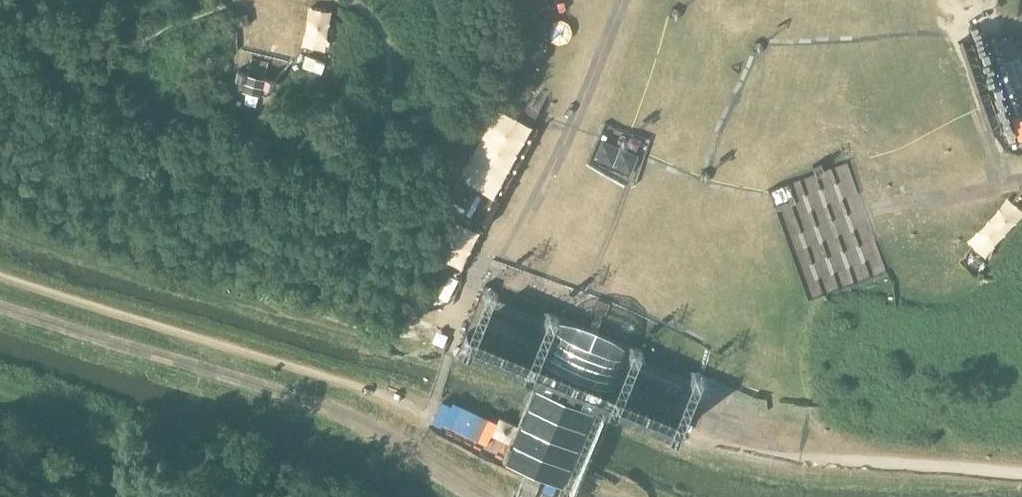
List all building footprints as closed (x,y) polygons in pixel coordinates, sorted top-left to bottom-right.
[(978,23),(968,27),(1008,143),(1018,140),(978,23)]
